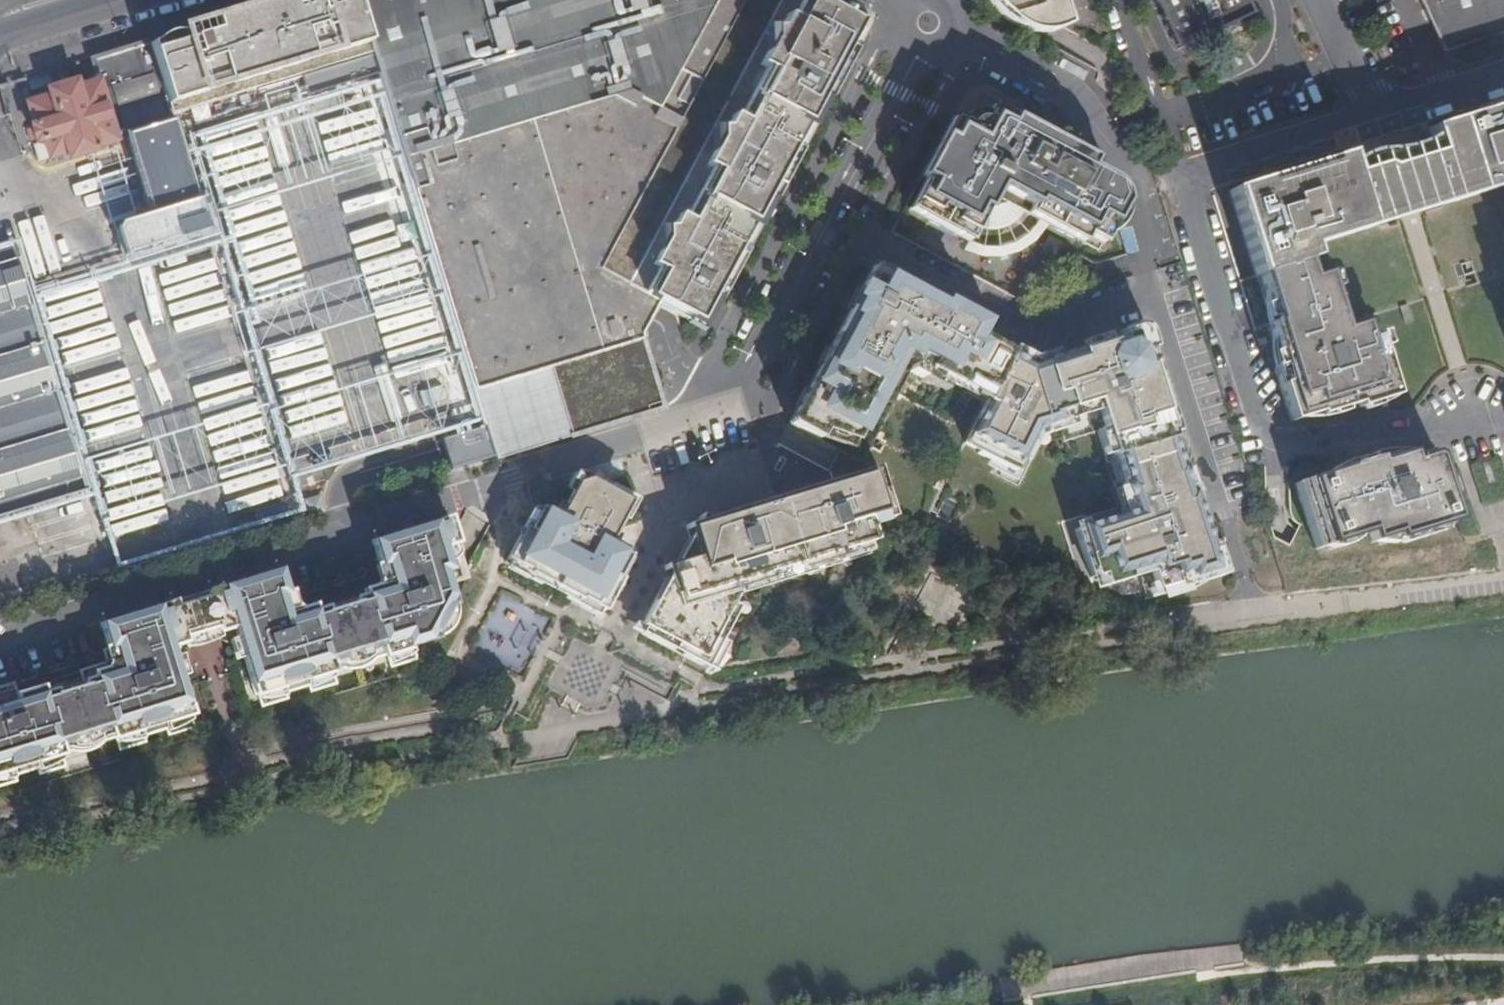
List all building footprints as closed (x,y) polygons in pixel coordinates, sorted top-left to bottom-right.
[(147,43),(169,114),(369,54),(351,0),(279,0),(193,26),(197,42),(181,46),(167,37),(147,43)] [(690,324),(704,300),(709,302),(735,255),(730,252),(757,204),(762,206),(790,156),(784,153),(810,105),(815,107),(843,56),(838,53),(854,24),(809,0),(351,0),(369,54),(386,109),(410,187),(471,390),(635,340),(638,334),(634,332),(650,303),(690,324)] [(1017,25),(1045,16),(1065,10),(1061,0),(1008,0),(993,5),(1001,13),(1011,21),(1017,25)] [(1162,49),(1252,9),(1248,0),(1140,0),(1162,49)] [(1442,48),(1503,29),(1503,0),(1420,0),(1442,48)] [(1065,10),(1045,16),(1017,25),(1037,36),(1064,26),(1069,25),(1065,10)] [(147,43),(146,40),(91,56),(97,78),(77,84),(75,79),(49,87),(51,92),(26,100),(32,120),(28,122),(35,142),(42,140),(46,150),(102,133),(169,114),(147,43)] [(1427,129),(1430,140),(1385,154),(1351,165),(1346,154),(1331,159),(1227,190),(1253,275),(1238,279),(1253,327),(1263,324),(1270,322),(1256,275),(1303,260),(1312,258),(1309,246),(1406,216),(1503,186),(1503,105),(1427,129)] [(102,133),(46,150),(48,155),(68,149),(69,157),(93,149),(93,146),(124,136),(150,215),(118,225),(115,232),(123,259),(206,235),(169,114),(102,133)] [(986,143),(969,133),(962,130),(931,188),(935,191),(918,221),(978,254),(995,222),(1008,218),(1018,215),(1108,265),(1116,250),(1119,249),(1130,237),(1131,232),(1133,219),(1131,213),(1126,201),(1115,192),(1097,181),(1100,174),(1000,119),(996,125),(986,143)] [(972,129),(969,133),(986,143),(996,125),(988,123),(980,124),(972,129)] [(1270,322),(1263,324),(1275,365),(1269,367),(1287,420),(1314,412),(1314,415),(1352,406),(1353,409),(1393,398),(1373,335),(1363,338),(1358,323),(1338,329),(1321,273),(1308,276),(1303,260),(1256,275),(1270,322)] [(84,488),(16,262),(0,266),(0,513),(84,488)] [(835,452),(854,462),(891,396),(946,423),(963,393),(988,405),(1014,356),(977,337),(982,327),(945,309),(941,318),(922,308),(926,299),(874,272),(858,302),(862,303),(850,322),(848,320),(789,427),(835,452)] [(1127,340),(1140,336),(1138,330),(1126,334),(1127,340)] [(1014,356),(988,405),(966,445),(981,453),(979,457),(992,464),(1015,476),(1035,435),(1061,427),(1065,441),(1066,445),(1098,436),(1107,433),(1117,465),(1124,485),(1133,514),(1124,517),(1080,532),(1095,581),(1136,568),(1138,575),(1154,571),(1161,590),(1162,594),(1220,576),(1219,573),(1222,572),(1201,502),(1197,503),(1191,484),(1185,466),(1178,442),(1168,411),(1161,389),(1164,387),(1154,356),(1149,341),(1148,338),(1144,335),(1140,336),(1127,340),(1116,344),(1100,349),(1039,367),(1015,355),(1014,356)] [(1100,349),(1116,344),(1113,338),(1098,343),(1100,349)] [(1149,341),(1154,356),(1160,354),(1155,339),(1149,341)] [(491,458),(657,410),(636,342),(614,350),(472,392),(491,458)] [(1168,411),(1178,442),(1183,440),(1173,410),(1168,411)] [(1040,447),(1065,441),(1061,427),(1035,435),(1040,447)] [(1108,467),(1117,465),(1107,433),(1098,436),(1108,467)] [(1040,447),(1035,435),(1015,476),(992,464),(989,469),(1020,485),(1040,447)] [(1436,450),(1431,447),(1414,452),(1411,444),(1379,454),(1376,449),(1293,473),(1314,540),(1365,526),(1369,535),(1391,528),(1394,534),(1455,515),(1436,450)] [(759,574),(866,540),(873,538),(871,531),(867,518),(880,514),(888,512),(874,467),(866,469),(854,462),(835,452),(821,471),(823,482),(788,493),(790,503),(716,527),(703,520),(696,516),(694,520),(682,524),(685,536),(690,555),(672,560),(661,564),(664,575),(636,625),(680,648),(677,653),(704,667),(731,617),(724,613),(734,594),(749,568),(759,574)] [(1493,478),(1487,456),(1481,458),(1487,480),(1493,478)] [(533,513),(510,560),(601,605),(625,561),(616,556),(621,547),(604,538),(631,486),(584,463),(580,470),(576,468),(553,512),(544,508),(540,517),(533,513)] [(1185,466),(1191,484),(1197,481),(1191,464),(1185,466)] [(933,487),(941,492),(949,478),(941,474),(933,487)] [(1114,488),(1124,517),(1133,514),(1124,485),(1114,488)] [(790,503),(788,493),(703,520),(716,527),(790,503)] [(537,505),(533,513),(540,517),(544,508),(537,505)] [(434,543),(450,594),(452,589),(466,584),(448,521),(375,544),(380,559),(389,556),(434,543)] [(690,555),(685,536),(678,549),(672,560),(690,555)] [(871,555),(866,540),(759,574),(749,568),(734,594),(871,555)] [(412,652),(427,647),(452,600),(450,594),(434,543),(389,556),(391,566),(383,569),(387,584),(379,585),(378,585),(375,590),(364,593),(366,599),(320,612),(336,666),(382,652),(385,660),(387,659),(412,652)] [(630,552),(621,547),(616,556),(625,561),(630,552)] [(387,584),(383,569),(376,571),(379,585),(387,584)] [(1226,571),(1222,572),(1219,573),(1220,576),(1162,594),(1161,590),(1155,593),(1158,601),(1171,597),(1174,598),(1178,597),(1185,597),(1194,594),(1208,588),(1210,585),(1229,579),(1226,571)] [(211,643),(220,636),(212,612),(269,594),(282,590),(277,573),(102,628),(107,643),(120,638),(120,640),(179,621),(186,647),(193,648),(201,646),(211,643)] [(333,667),(336,666),(320,612),(313,614),(311,609),(299,613),(294,610),(286,612),(282,599),(281,596),(271,600),(269,594),(212,612),(220,636),(235,631),(256,699),(259,699),(281,692),(308,683),(331,675),(335,674),(333,667)] [(286,612),(294,610),(291,597),(282,599),(286,612)] [(519,674),(539,636),(526,629),(534,614),(503,597),(475,650),(519,674)] [(120,640),(122,645),(114,648),(115,652),(118,664),(109,667),(106,673),(94,677),(96,682),(47,697),(44,690),(18,699),(15,692),(0,696),(0,777),(12,773),(38,765),(61,758),(64,757),(62,751),(112,736),(114,742),(118,741),(140,734),(166,726),(188,719),(192,718),(171,652),(186,647),(179,621),(120,640)] [(118,664),(115,652),(105,655),(109,667),(118,664)] [(415,664),(412,652),(387,659),(391,672),(415,664)] [(335,688),(331,675),(308,683),(312,695),(335,688)] [(15,692),(13,686),(0,690),(0,696),(15,692)] [(284,704),(281,692),(259,699),(263,710),(284,704)] [(192,732),(188,719),(166,726),(170,739),(192,732)] [(144,747),(140,734),(118,741),(122,754),(144,747)] [(65,771),(61,758),(38,765),(43,778),(65,771)] [(12,773),(0,777),(0,792),(17,786),(12,773)]
